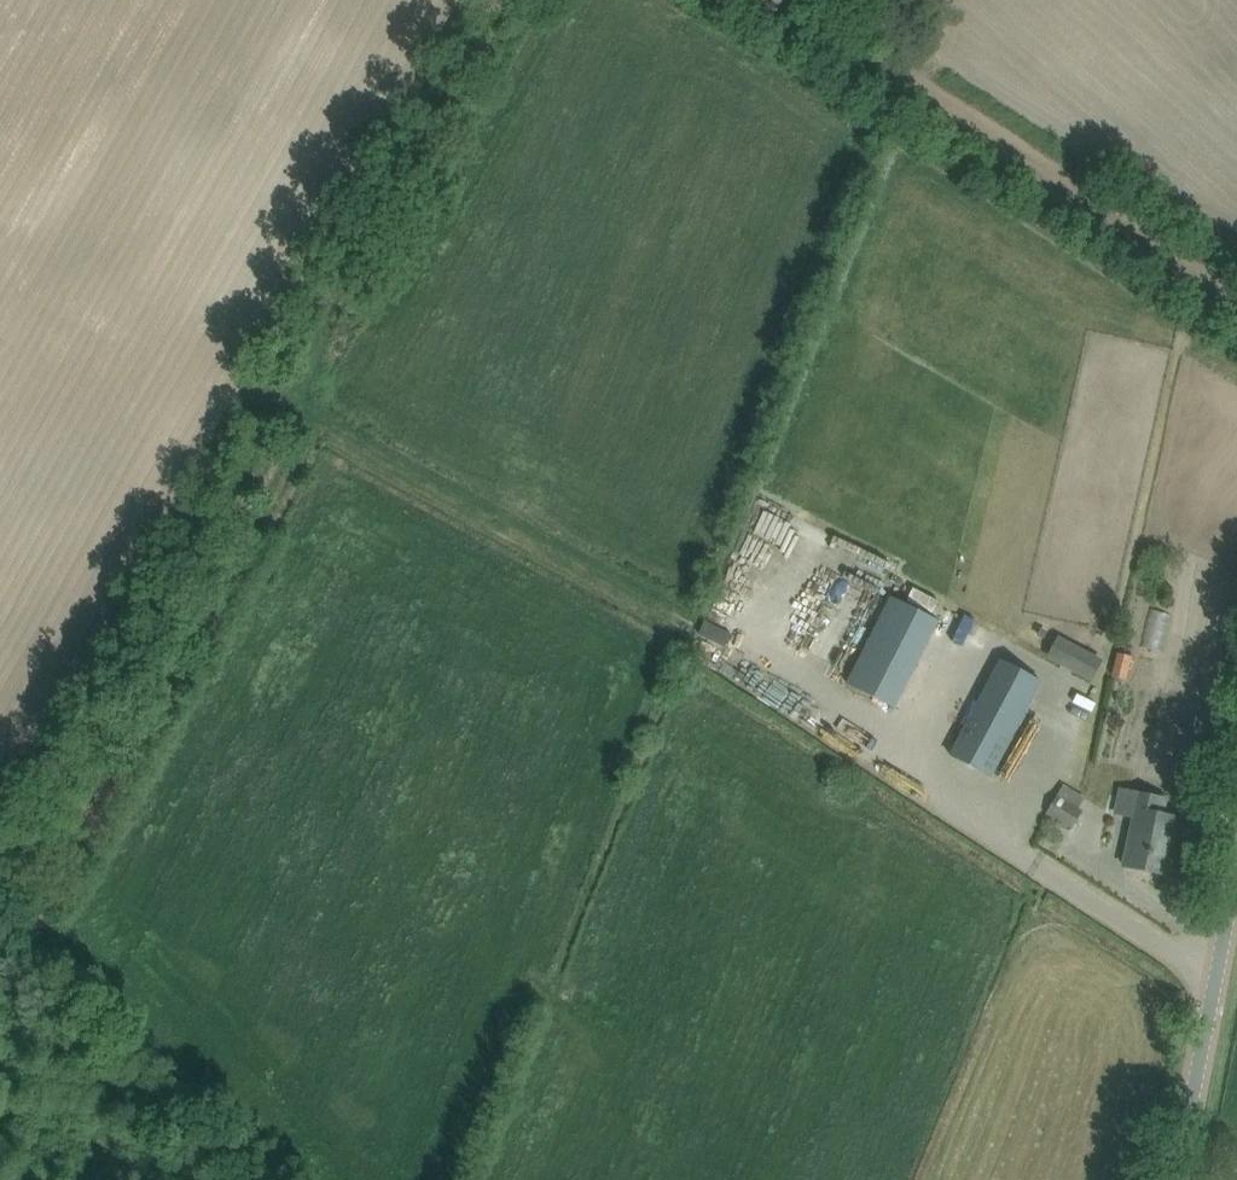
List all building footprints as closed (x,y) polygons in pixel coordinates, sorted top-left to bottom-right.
[(891,597),(846,684),(895,709),(939,621),(891,597)] [(1059,637),(1049,656),(1091,679),(1102,660),(1059,637)] [(1127,680),(1132,657),(1118,653),(1112,676),(1127,680)] [(951,754),(992,775),(1042,681),(1000,660),(951,754)] [(860,751),(864,771),(880,767),(876,748),(860,751)] [(1060,793),(1047,813),(1072,829),(1083,810),(1079,807),(1085,798),(1065,785),(1060,793)] [(1123,866),(1138,869),(1162,873),(1169,840),(1174,841),(1179,818),(1163,815),(1165,799),(1122,790),(1117,812),(1134,816),(1123,866)]
